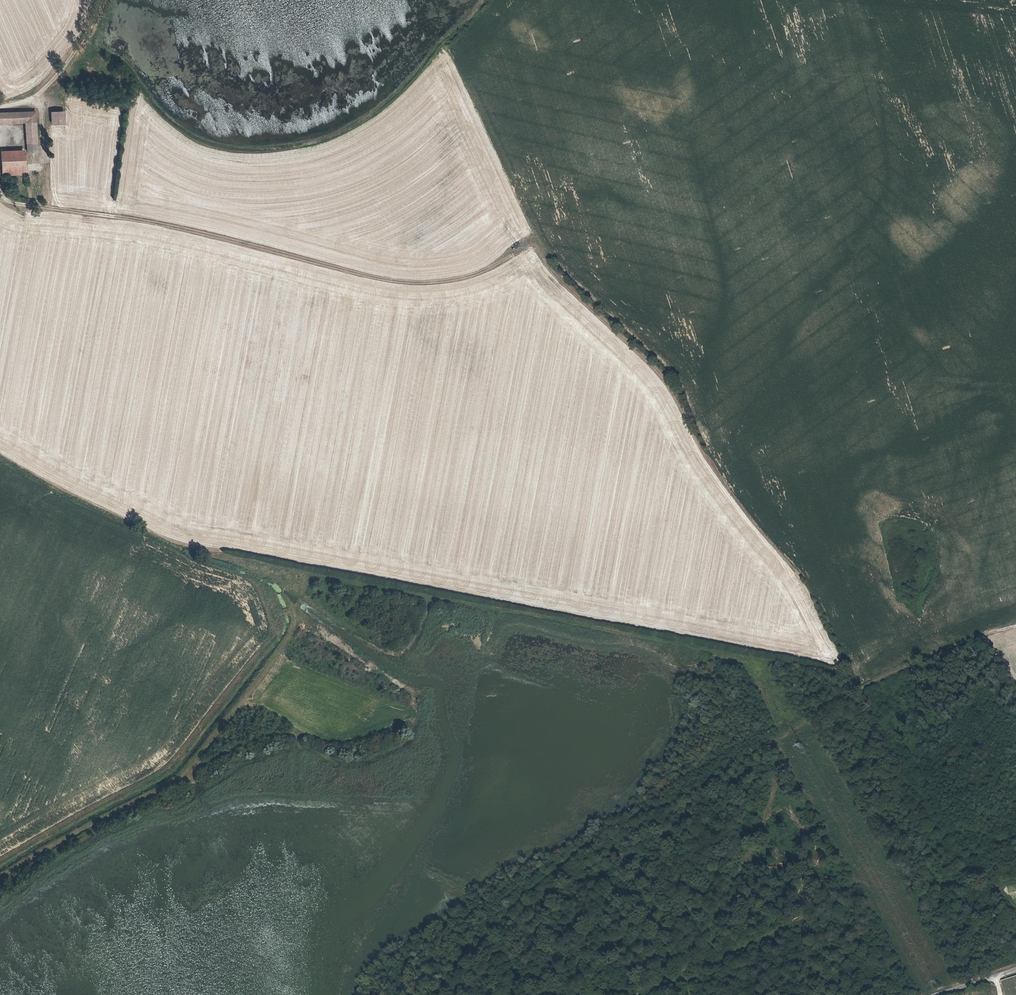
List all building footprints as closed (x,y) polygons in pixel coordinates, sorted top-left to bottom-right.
[(26,118),(27,148),(39,148),(39,119),(38,106),(10,107),(0,109),(0,118),(26,118)] [(67,108),(55,108),(55,119),(67,119),(67,108)] [(26,153),(25,146),(3,146),(3,170),(26,169),(26,153)]
